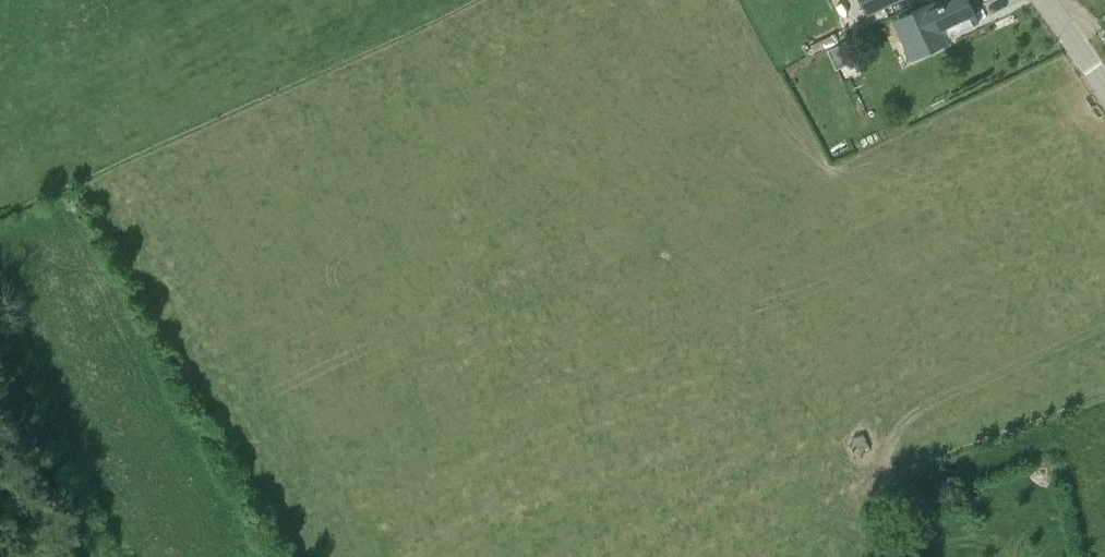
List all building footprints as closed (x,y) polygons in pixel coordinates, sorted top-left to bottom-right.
[(898,0),(861,0),(868,14),(898,0)] [(912,59),(942,45),(940,39),(980,20),(970,0),(950,0),(936,6),(934,2),(900,17),(910,38),(904,41),(912,59)]
